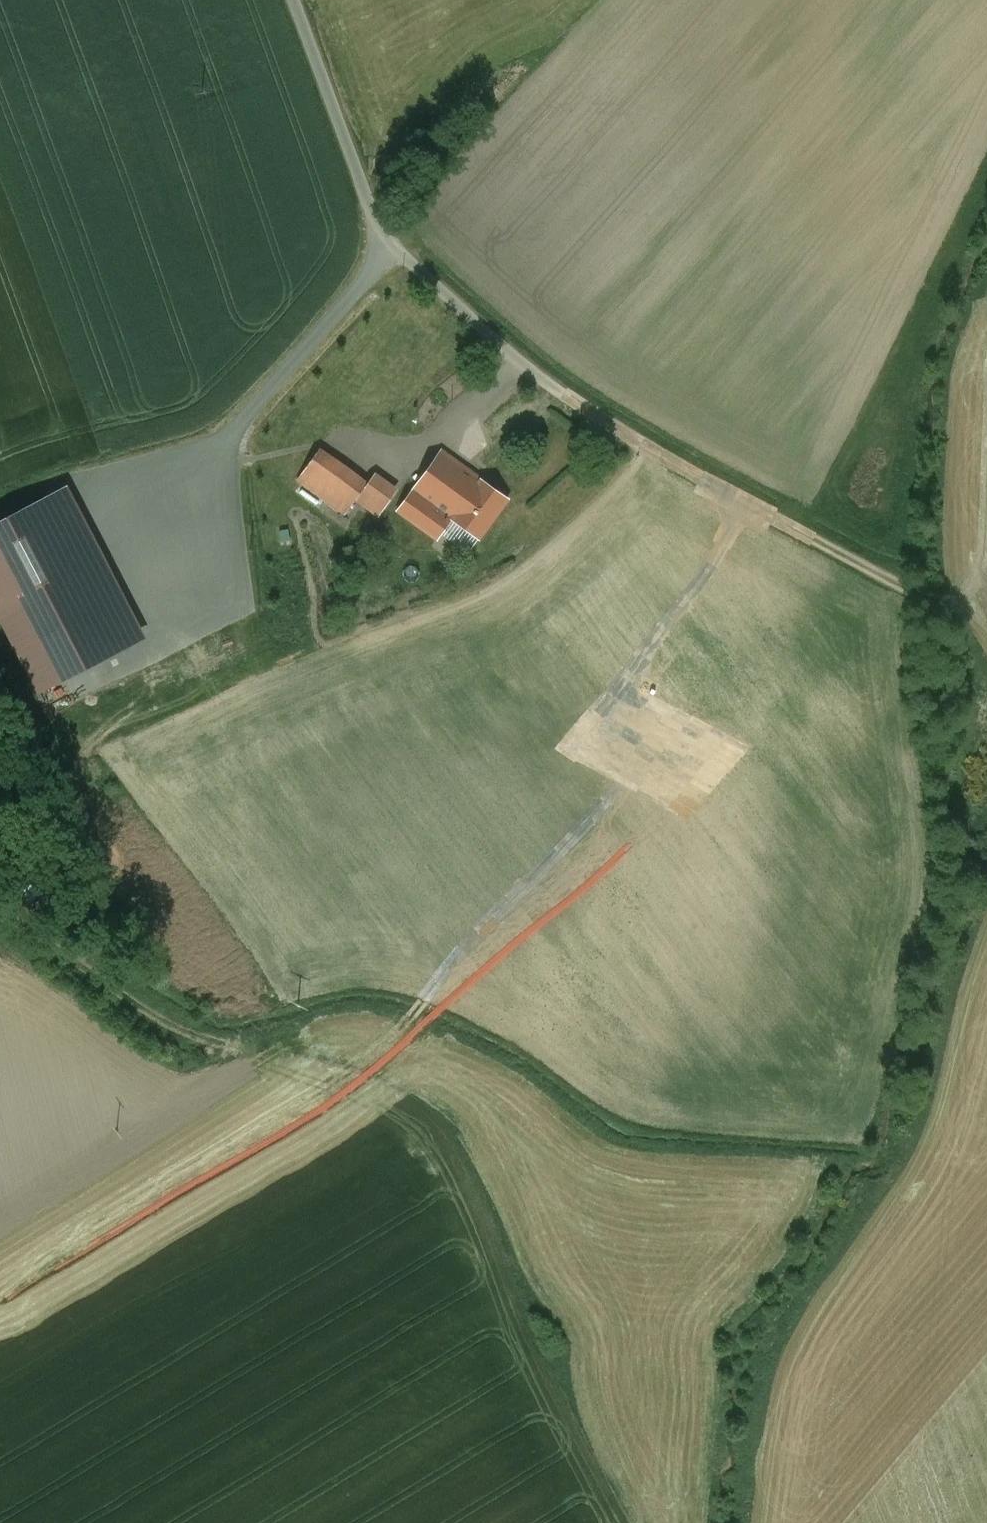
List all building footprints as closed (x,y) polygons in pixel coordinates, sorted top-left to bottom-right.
[(368,484),(320,448),(298,479),(346,514),(368,484)] [(440,451),(397,511),(436,539),(451,519),(480,480),(440,451)] [(480,480),(451,519),(478,539),(507,499),(480,480)] [(0,522),(0,617),(38,692),(144,638),(67,487),(0,522)]
